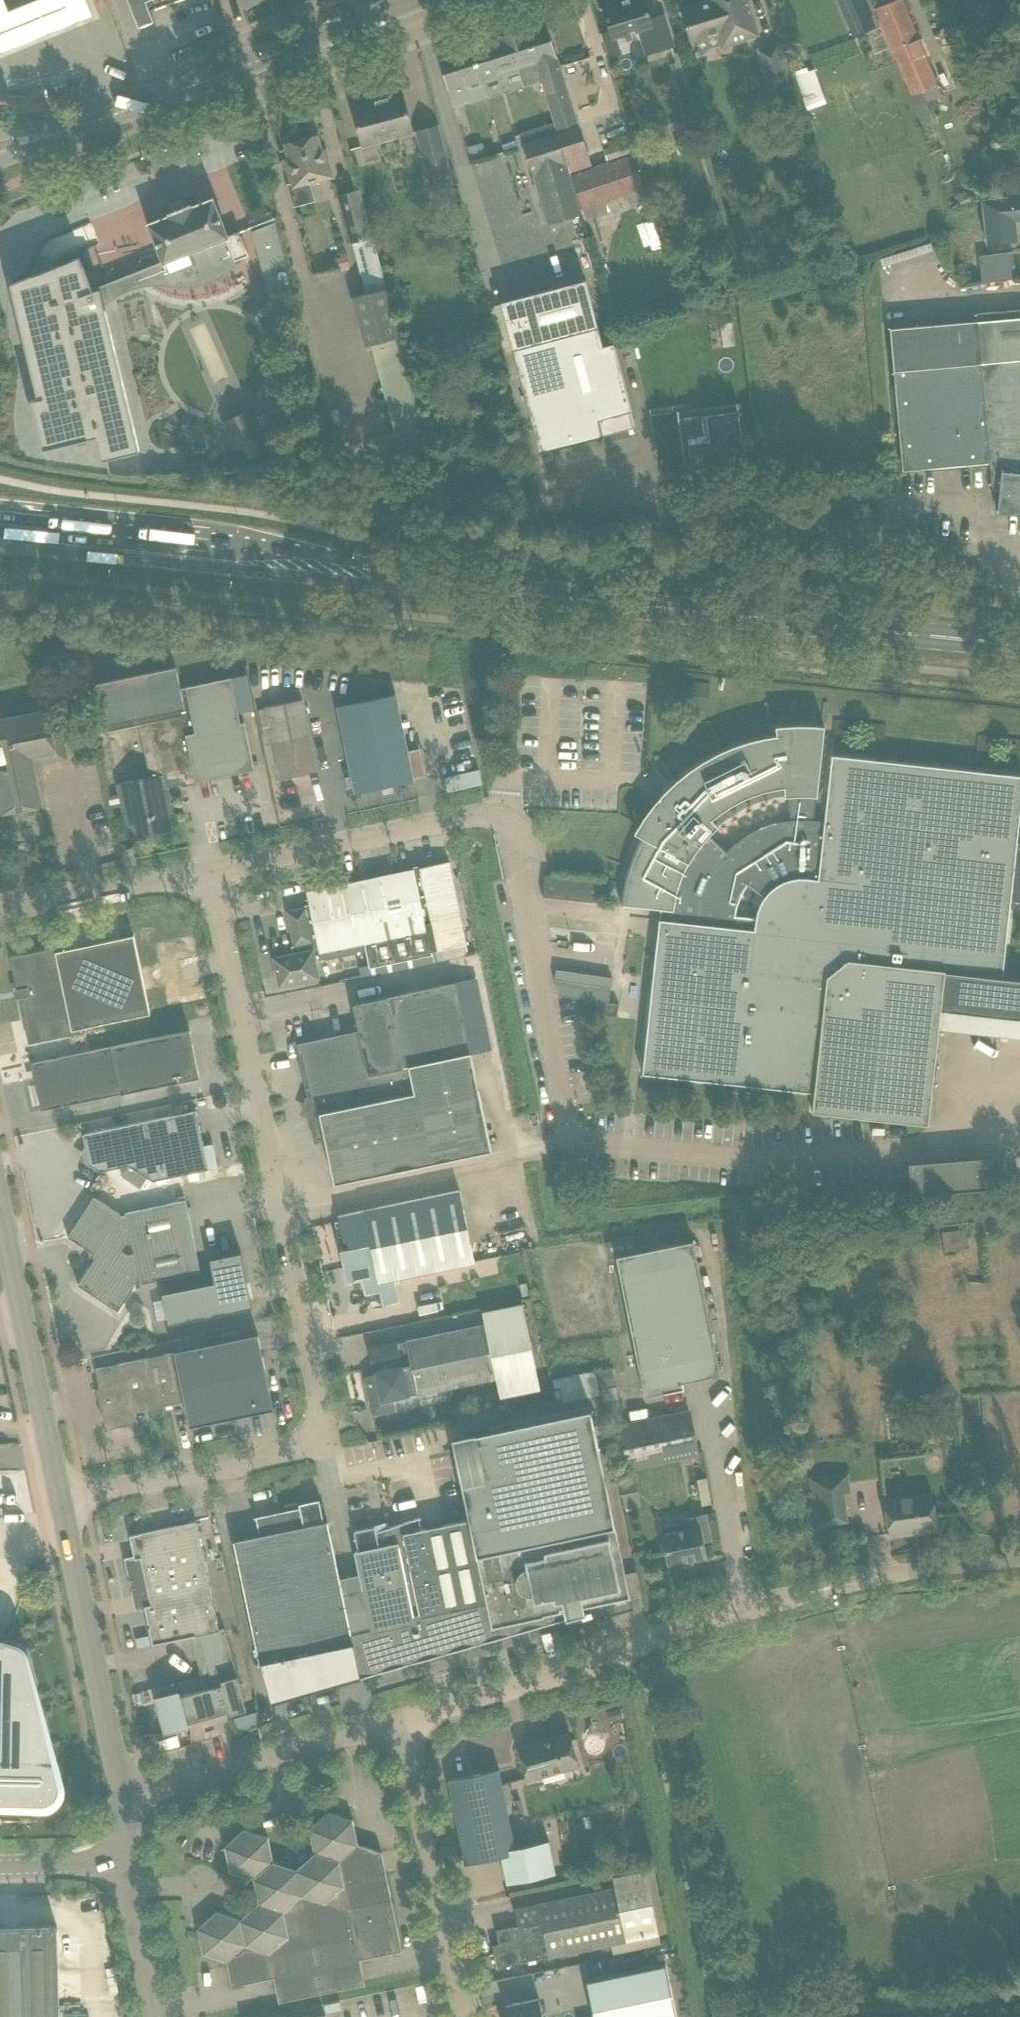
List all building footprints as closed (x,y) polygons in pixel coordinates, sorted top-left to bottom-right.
[(1,0),(0,0),(0,52),(90,15),(84,0),(30,0),(6,10),(1,0)] [(138,27),(154,21),(150,11),(179,0),(128,0),(138,27)] [(242,8),(264,0),(238,0),(242,8)] [(606,52),(608,58),(620,55),(614,38),(640,30),(647,53),(673,45),(663,15),(650,19),(644,0),(620,0),(602,6),(610,30),(600,33),(606,52)] [(709,1),(682,9),(692,42),(697,56),(704,54),(709,48),(721,45),(722,47),(746,40),(746,38),(758,34),(747,0),(709,0),(709,1)] [(854,37),(876,27),(865,0),(839,0),(854,37)] [(875,8),(893,49),(912,95),(936,85),(917,39),(901,0),(894,0),(875,8)] [(526,29),(542,80),(543,80),(558,130),(577,124),(545,23),(526,29)] [(542,80),(526,29),(526,28),(498,37),(498,38),(471,47),(482,81),(482,80),(518,69),(523,86),(542,80)] [(756,49),(769,88),(769,90),(790,84),(779,42),(756,49)] [(486,91),(482,80),(482,81),(471,47),(438,57),(448,90),(449,90),(452,101),(486,91)] [(793,69),(805,101),(822,95),(813,69),(810,71),(807,63),(793,69)] [(912,95),(910,96),(922,125),(933,120),(926,101),(942,95),(938,84),(936,85),(912,95)] [(351,106),(362,147),(413,132),(402,93),(351,106)] [(456,194),(438,124),(415,130),(434,200),(456,194)] [(580,129),(558,135),(583,215),(581,215),(584,220),(608,213),(605,203),(619,198),(623,209),(647,201),(633,154),(592,167),(580,129)] [(583,215),(558,135),(558,134),(524,145),(550,225),(581,215),(583,215)] [(332,177),(326,157),(322,158),(316,135),(285,144),(289,159),(285,160),(297,202),(314,198),(310,183),(332,177)] [(634,143),(640,165),(654,160),(648,138),(634,143)] [(516,139),(501,144),(503,151),(518,147),(516,139)] [(603,148),(606,160),(630,153),(627,140),(603,148)] [(480,143),(467,147),(471,159),(484,155),(480,143)] [(340,196),(339,197),(351,242),(357,264),(366,295),(354,298),(361,326),(366,346),(371,344),(397,337),(392,318),(371,236),(358,191),(356,192),(340,196)] [(51,196),(55,206),(65,202),(61,193),(51,196)] [(1008,194),(1009,197),(982,200),(987,244),(1017,240),(1015,220),(1019,219),(1019,193),(1008,194)] [(141,456),(104,305),(110,301),(116,297),(123,293),(130,290),(137,288),(144,286),(150,285),(156,285),(163,285),(169,287),(176,287),(183,287),(191,287),(196,286),(204,284),(211,281),(217,278),(224,274),(234,265),(237,263),(235,260),(248,255),(239,231),(228,236),(213,198),(190,207),(189,205),(169,213),(170,215),(147,224),(162,261),(91,289),(79,257),(10,284),(38,398),(31,400),(42,449),(98,436),(104,459),(118,456),(120,461),(141,456)] [(274,217),(252,226),(253,231),(252,231),(259,257),(258,257),(266,285),(273,283),(275,292),(293,287),(274,217)] [(978,256),(981,283),(1015,279),(1012,253),(978,256)] [(346,255),(334,258),(338,269),(349,266),(346,255)] [(584,280),(499,302),(508,336),(540,453),(603,436),(599,420),(621,414),(632,411),(613,342),(601,345),(584,280)] [(992,487),(999,488),(997,513),(1019,515),(1019,314),(1019,310),(977,313),(978,322),(890,329),(903,470),(989,463),(992,487)] [(732,323),(719,324),(721,334),(733,332),(732,323)] [(301,357),(292,360),(298,377),(306,374),(301,357)] [(745,463),(738,410),(684,417),(691,470),(745,463)] [(250,411),(225,422),(235,445),(243,441),(249,455),(265,448),(259,434),(260,433),(250,411)] [(117,784),(119,796),(123,816),(130,815),(135,839),(173,831),(167,807),(171,806),(167,787),(181,785),(180,780),(194,778),(195,781),(254,769),(244,722),(240,723),(230,678),(185,687),(185,688),(180,689),(176,667),(96,684),(106,732),(139,725),(150,777),(117,784)] [(395,694),(337,706),(355,793),(414,781),(413,778),(427,775),(421,747),(407,750),(395,694)] [(21,715),(0,719),(0,815),(42,806),(31,757),(37,756),(39,764),(67,758),(67,756),(66,756),(66,758),(65,758),(61,740),(54,741),(53,736),(62,733),(55,698),(19,705),(21,715)] [(266,706),(281,779),(317,771),(302,698),(266,706)] [(622,903),(622,904),(622,905),(666,910),(665,920),(655,919),(655,920),(658,921),(642,1074),(662,1076),(814,1092),(810,1113),(927,1125),(940,1011),(996,1017),(1019,1019),(1019,981),(1002,979),(1011,902),(1019,903),(1019,843),(1017,843),(1019,815),(1019,775),(831,754),(824,821),(814,820),(817,797),(824,726),(815,725),(797,725),(780,726),(775,727),(775,728),(780,727),(781,734),(780,734),(780,735),(779,735),(778,735),(777,735),(776,735),(775,735),(774,735),(773,735),(772,736),(771,736),(770,736),(769,736),(768,736),(767,736),(766,737),(765,737),(764,737),(763,737),(762,737),(762,738),(761,738),(760,738),(759,738),(758,738),(757,739),(756,739),(755,739),(754,739),(753,740),(752,740),(751,740),(750,740),(749,741),(748,741),(747,741),(746,741),(746,742),(745,742),(744,742),(743,742),(743,743),(742,743),(741,743),(740,743),(740,744),(739,744),(738,744),(737,744),(737,745),(736,745),(735,745),(734,746),(733,746),(732,746),(731,747),(730,747),(729,747),(729,748),(728,748),(727,749),(726,749),(725,749),(724,750),(723,750),(722,751),(721,751),(720,752),(719,752),(718,753),(717,753),(716,754),(715,754),(714,755),(713,755),(712,756),(711,756),(710,757),(709,757),(708,758),(707,758),(707,759),(706,759),(705,759),(705,760),(704,760),(703,761),(702,761),(702,762),(701,762),(700,762),(700,763),(699,763),(698,764),(697,765),(696,765),(696,766),(695,766),(694,767),(693,767),(693,768),(692,768),(691,769),(690,769),(690,770),(689,770),(688,771),(687,771),(687,772),(686,772),(686,773),(685,773),(684,774),(683,774),(683,775),(682,775),(682,776),(681,776),(681,777),(680,777),(679,778),(678,779),(677,779),(677,780),(676,780),(676,781),(675,781),(675,782),(674,782),(674,783),(673,783),(673,784),(672,784),(672,785),(671,785),(670,786),(669,787),(668,788),(667,789),(666,790),(665,791),(664,792),(664,793),(663,793),(670,800),(670,801),(669,801),(669,802),(668,802),(668,803),(667,803),(667,804),(666,804),(666,805),(665,805),(665,806),(664,806),(664,807),(663,808),(662,809),(661,810),(661,811),(660,811),(660,812),(659,812),(659,813),(658,814),(658,815),(657,815),(657,816),(656,816),(656,817),(655,817),(655,818),(655,819),(654,819),(654,820),(653,820),(653,821),(652,822),(652,823),(651,823),(651,824),(650,825),(650,826),(649,826),(649,827),(649,828),(648,828),(648,829),(647,829),(647,830),(647,831),(646,831),(646,832),(645,833),(645,834),(644,835),(644,836),(643,836),(643,837),(643,838),(642,838),(642,839),(642,840),(641,840),(641,841),(640,842),(640,843),(640,844),(639,844),(639,845),(638,846),(638,847),(638,848),(637,848),(637,849),(637,850),(636,850),(636,851),(636,852),(635,852),(635,853),(635,854),(634,855),(634,856),(634,857),(633,857),(633,858),(633,859),(632,860),(632,861),(632,862),(631,862),(631,863),(631,864),(631,865),(630,865),(630,866),(630,867),(630,868),(629,868),(629,869),(629,870),(629,871),(628,871),(628,872),(628,873),(628,874),(627,875),(627,876),(627,877),(627,878),(626,879),(626,880),(626,881),(626,882),(625,883),(625,884),(625,885),(625,886),(625,887),(624,887),(624,888),(624,889),(624,890),(624,891),(624,892),(623,892),(623,893),(623,894),(623,895),(623,896),(623,897),(623,898),(622,898),(622,899),(622,900),(622,901),(622,902),(622,903)] [(296,953),(273,958),(279,987),(319,978),(315,959),(365,948),(368,965),(359,966),(361,977),(437,961),(437,962),(468,955),(466,944),(453,881),(449,862),(306,891),(310,906),(287,911),(296,953)] [(542,897),(599,903),(602,881),(545,875),(542,897)] [(68,949),(16,960),(32,1039),(149,1014),(188,1006),(180,967),(171,928),(101,942),(68,949)] [(583,999),(581,1011),(617,1016),(618,1004),(608,1002),(612,977),(556,969),(554,979),(558,995),(583,999)] [(334,1184),(490,1151),(454,982),(352,1004),(358,1030),(296,1044),(317,1139),(324,1138),(334,1184)] [(155,1037),(31,1063),(41,1110),(199,1077),(189,1031),(193,1030),(188,1006),(149,1014),(155,1037)] [(196,1111),(82,1134),(88,1164),(100,1171),(128,1166),(121,1176),(140,1189),(147,1178),(152,1181),(208,1169),(196,1111)] [(999,1187),(997,1156),(914,1160),(915,1191),(999,1187)] [(363,1280),(366,1294),(381,1291),(379,1282),(399,1278),(475,1262),(459,1190),(364,1210),(338,1215),(345,1249),(340,1250),(347,1283),(363,1280)] [(94,1260),(77,1285),(118,1311),(135,1285),(135,1283),(140,1282),(141,1284),(200,1271),(185,1200),(125,1212),(126,1214),(120,1216),(120,1214),(94,1197),(67,1237),(92,1253),(94,1260)] [(665,1392),(664,1386),(720,1375),(693,1241),(616,1257),(644,1396),(665,1392)] [(162,1295),(168,1326),(252,1308),(241,1254),(210,1260),(214,1284),(162,1295)] [(406,1341),(399,1343),(398,1342),(368,1348),(370,1361),(372,1361),(375,1375),(364,1377),(369,1401),(385,1398),(385,1400),(417,1394),(417,1395),(496,1378),(500,1399),(540,1392),(522,1305),(483,1314),(485,1324),(406,1340),(406,1341)] [(273,1409),(258,1333),(174,1351),(174,1352),(95,1369),(108,1429),(137,1423),(135,1412),(147,1409),(148,1412),(150,1415),(153,1416),(156,1416),(159,1414),(161,1412),(163,1409),(163,1406),(176,1403),(176,1399),(183,1397),(190,1427),(273,1409)] [(596,1370),(607,1422),(623,1418),(611,1367),(596,1370)] [(355,1538),(354,1539),(354,1540),(356,1539),(358,1551),(354,1552),(362,1590),(343,1594),(327,1521),(324,1522),(320,1504),(322,1504),(322,1503),(320,1503),(319,1499),(298,1504),(299,1508),(253,1517),(254,1519),(256,1518),(259,1536),(233,1541),(255,1644),(259,1664),(260,1664),(271,1702),(270,1702),(271,1704),(563,1620),(587,1613),(587,1612),(585,1613),(584,1607),(629,1598),(629,1600),(630,1599),(590,1411),(592,1411),(592,1409),(463,1437),(466,1450),(456,1452),(455,1451),(454,1451),(469,1519),(421,1529),(419,1519),(421,1518),(421,1517),(376,1532),(375,1527),(354,1531),(355,1538)] [(620,1428),(628,1467),(678,1456),(670,1418),(620,1428)] [(844,1493),(849,1492),(847,1473),(809,1478),(815,1525),(847,1521),(844,1493)] [(634,1500),(638,1500),(634,1482),(631,1482),(630,1477),(620,1479),(625,1507),(635,1505),(634,1500)] [(884,1500),(889,1536),(936,1530),(932,1494),(884,1500)] [(704,1543),(712,1541),(706,1514),(695,1516),(698,1527),(661,1535),(668,1565),(707,1557),(704,1543)] [(134,1558),(127,1559),(135,1600),(143,1598),(152,1645),(193,1636),(207,1689),(179,1696),(178,1692),(156,1698),(165,1732),(187,1726),(186,1723),(229,1712),(230,1714),(246,1710),(224,1628),(219,1629),(196,1521),(129,1535),(134,1558)] [(61,1786),(27,1653),(26,1651),(25,1649),(24,1647),(21,1645),(18,1644),(0,1638),(0,1804),(46,1805),(50,1804),(51,1804),(53,1803),(55,1802),(57,1800),(59,1798),(60,1796),(61,1793),(61,1791),(61,1788),(61,1786)] [(619,1705),(606,1707),(608,1718),(621,1715),(619,1705)] [(518,1748),(523,1767),(527,1781),(579,1767),(575,1752),(570,1733),(518,1748)] [(140,1736),(142,1747),(153,1745),(150,1734),(140,1736)] [(534,1878),(527,1847),(516,1850),(498,1769),(448,1780),(466,1865),(500,1857),(506,1884),(534,1878)] [(258,1903),(240,1919),(216,1912),(203,1924),(199,1936),(203,1954),(226,1961),(231,1986),(274,1977),(279,2002),(365,1984),(360,1960),(402,1951),(381,1852),(358,1844),(353,1820),(335,1814),(323,1817),(309,1829),(314,1853),(296,1869),(273,1862),(268,1838),(244,1830),(230,1842),(226,1854),(230,1872),(253,1880),(258,1903)] [(548,1843),(527,1847),(534,1878),(554,1874),(548,1843)] [(499,1944),(492,1945),(497,1968),(521,1963),(521,1962),(548,1957),(548,1958),(659,1935),(645,1870),(611,1878),(613,1888),(514,1909),(518,1926),(514,1927),(513,1926),(496,1930),(499,1944)] [(57,1926),(0,1927),(0,2016),(59,2016),(57,1926)] [(586,1981),(593,2016),(677,2016),(666,1964),(586,1981)] [(539,1998),(505,2005),(508,2016),(543,2016),(539,1998)]
